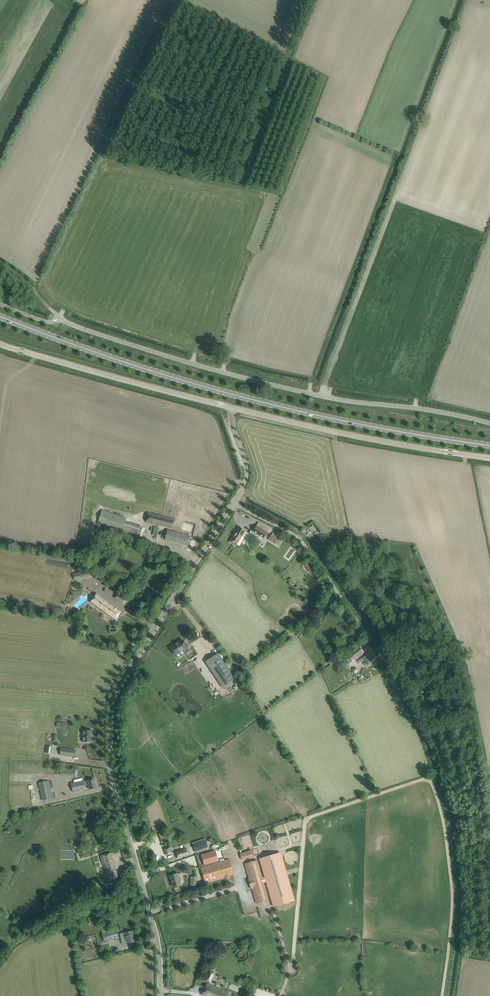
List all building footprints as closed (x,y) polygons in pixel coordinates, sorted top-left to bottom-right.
[(140,536),(143,527),(126,522),(127,519),(102,511),(98,522),(140,536)] [(148,513),(146,522),(168,527),(173,529),(175,519),(148,513)] [(267,532),(257,526),(253,532),(252,531),(250,534),(253,536),(253,535),(262,541),(267,532)] [(240,528),(239,527),(230,542),(236,546),(242,536),(243,536),(244,536),(245,535),(251,539),(253,536),(250,534),(245,531),(242,529),(243,529),(241,527),(240,528)] [(167,530),(165,540),(188,546),(190,536),(172,531),(167,530)] [(272,534),(268,540),(276,544),(276,543),(277,542),(278,540),(278,539),(279,539),(278,539),(276,537),(272,534)] [(310,569),(311,571),(313,570),(309,562),(305,564),(308,570),(310,569)] [(73,574),(75,580),(92,576),(91,570),(73,574)] [(124,604),(127,600),(117,593),(115,598),(124,604)] [(121,611),(96,594),(90,603),(115,620),(121,611)] [(183,639),(170,647),(175,655),(183,650),(185,654),(190,651),(188,647),(187,646),(183,639)] [(353,662),(364,654),(359,647),(348,655),(353,662)] [(205,662),(222,687),(235,679),(218,653),(205,662)] [(92,730),(83,730),(83,742),(91,742),(91,737),(92,737),(92,730)] [(61,748),(60,755),(75,757),(76,750),(61,748)] [(85,781),(83,781),(84,786),(89,785),(90,789),(96,788),(94,779),(88,781),(88,782),(85,782),(85,781)] [(42,799),(42,800),(53,798),(49,781),(38,783),(42,799)] [(83,781),(71,783),(73,792),(85,790),(84,786),(83,781)] [(205,840),(193,844),(196,852),(208,848),(205,840)] [(173,853),(170,847),(164,849),(166,855),(173,853)] [(188,855),(186,848),(176,852),(178,858),(188,855)] [(251,850),(240,853),(242,859),(253,856),(251,850)] [(112,852),(100,856),(103,864),(104,864),(109,880),(119,877),(112,852)] [(294,901),(280,853),(260,858),(265,876),(262,877),(264,883),(267,882),(274,906),(294,901)] [(229,859),(201,867),(206,883),(218,879),(225,877),(226,879),(230,878),(229,876),(233,875),(229,859)] [(246,863),(250,878),(248,879),(251,889),(253,888),(257,903),(269,900),(264,883),(262,877),(257,860),(246,863)] [(173,887),(181,884),(178,873),(170,876),(171,880),(172,880),(173,886),(173,887)] [(92,885),(84,889),(86,894),(94,890),(92,885)] [(117,929),(102,933),(104,942),(119,938),(117,929)] [(120,934),(121,938),(126,936),(128,943),(135,941),(132,931),(120,934)] [(209,970),(205,980),(210,982),(215,972),(209,970)] [(230,994),(207,984),(202,995),(205,995),(229,995),(230,994)]
